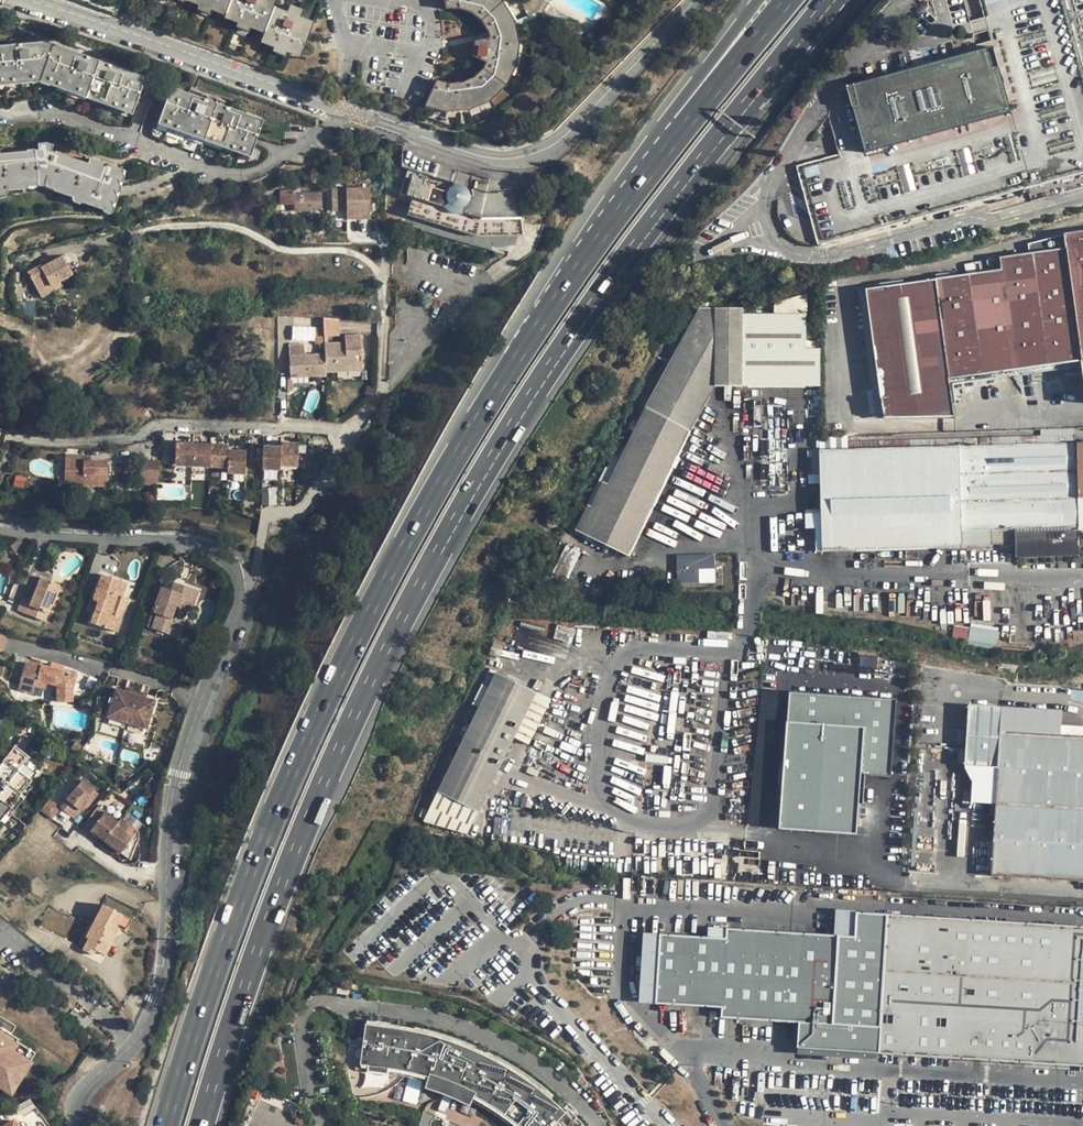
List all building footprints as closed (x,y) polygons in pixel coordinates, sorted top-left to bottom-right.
[(198,3),(198,5),(212,10),(212,8),(225,13),(224,16),(237,21),(236,23),(250,28),(251,27),(263,31),(260,40),(273,45),(273,47),(286,53),(287,50),(300,55),(310,29),(297,24),(301,15),(287,10),(284,18),(271,13),(274,5),(262,0),(192,0),(198,3)] [(426,103),(445,107),(466,107),(486,98),(501,84),(510,64),(513,44),(508,24),(496,5),(491,0),(444,0),(446,9),(458,9),(470,13),(481,21),(487,32),(488,39),(474,42),(471,57),(485,63),(482,69),(473,78),(460,84),(446,84),(436,81),(426,103)] [(988,23),(993,42),(849,83),(838,99),(831,108),(846,160),(803,171),(823,244),(1082,169),(1082,59),(1066,0),(981,0),(988,23)] [(40,82),(131,115),(145,77),(45,41),(0,44),(0,85),(40,82)] [(169,87),(156,124),(249,157),(262,120),(169,87)] [(40,184),(107,214),(124,173),(90,157),(88,162),(46,144),(0,150),(0,189),(40,184)] [(425,207),(421,219),(469,234),(522,233),(518,191),(487,192),(413,170),(417,158),(402,153),(402,167),(408,169),(401,194),(413,197),(412,203),(425,207)] [(370,212),(370,181),(336,182),(336,189),(331,189),(332,210),(346,210),(346,212),(370,212)] [(280,190),(281,205),(294,205),(294,211),(321,210),(321,193),(300,193),(294,194),(294,190),(280,190)] [(412,203),(408,214),(421,219),(425,207),(412,203)] [(881,417),(952,417),(951,408),(948,379),(1080,359),(1082,384),(1082,230),(1063,233),(1066,247),(1029,251),(999,256),(1000,269),(865,289),(881,417)] [(275,232),(275,241),(290,242),(290,232),(275,232)] [(27,271),(40,297),(53,290),(51,286),(71,275),(61,256),(41,267),(39,265),(27,271)] [(614,455),(575,529),(631,557),(717,386),(822,387),(822,348),(808,348),(807,291),(774,301),(775,312),(745,313),(745,307),(701,307),(622,458),(614,455)] [(337,320),(324,319),(324,329),(325,338),(327,337),(338,337),(337,320)] [(316,345),(325,345),(325,338),(325,336),(316,337),(316,345)] [(327,345),(325,345),(325,352),(325,355),(326,373),(347,372),(347,368),(361,368),(361,363),(361,337),(346,337),(346,344),(327,345)] [(326,373),(325,355),(312,356),(312,353),(309,353),(309,356),(305,356),(304,345),(289,345),(290,378),(326,377),(326,373)] [(347,368),(347,372),(362,372),(361,363),(361,368),(347,368)] [(822,548),(1012,543),(1013,556),(1078,556),(1077,497),(1082,497),(1082,441),(818,450),(822,548)] [(175,445),(174,468),(192,468),(209,469),(226,469),(226,475),(244,476),(245,457),(236,456),(236,452),(227,452),(227,450),(219,450),(219,446),(203,446),(203,450),(193,449),(183,448),(184,445),(175,445)] [(263,452),(262,472),(280,472),(280,468),(297,469),(298,446),(289,445),(289,450),(280,449),(272,449),(272,453),(263,452)] [(80,457),(65,457),(64,475),(73,475),(73,487),(106,488),(107,463),(90,463),(80,462),(80,457)] [(141,461),(140,479),(153,480),(154,463),(141,461)] [(64,475),(64,487),(73,487),(73,475),(64,475)] [(262,505),(276,505),(276,487),(262,487),(262,505)] [(565,543),(553,574),(568,579),(579,549),(565,543)] [(677,557),(678,583),(698,583),(697,569),(714,569),(713,556),(677,557)] [(94,610),(90,623),(116,632),(121,618),(114,616),(121,596),(126,583),(100,575),(92,599),(98,601),(94,610)] [(48,591),(52,582),(48,581),(40,578),(31,601),(23,598),(17,611),(44,622),(51,605),(53,605),(57,594),(48,591)] [(60,586),(52,582),(48,591),(57,594),(60,586)] [(174,582),(171,591),(179,594),(183,586),(174,582)] [(157,615),(152,629),(170,635),(175,621),(182,624),(187,609),(190,602),(193,604),(198,591),(183,586),(179,594),(171,591),(160,587),(151,613),(157,615)] [(128,599),(121,596),(114,616),(121,618),(128,599)] [(94,610),(98,601),(92,599),(89,608),(94,610)] [(147,627),(152,629),(157,615),(151,613),(147,627)] [(175,621),(170,635),(177,637),(182,624),(175,621)] [(977,628),(975,642),(996,645),(998,631),(977,628)] [(24,662),(17,690),(31,695),(33,686),(35,679),(46,682),(56,685),(56,698),(72,697),(71,688),(75,675),(62,672),(64,667),(51,663),(49,667),(40,665),(39,666),(24,662)] [(492,671),(436,791),(478,810),(512,737),(529,745),(551,698),(492,671)] [(44,690),(46,682),(35,679),(33,686),(44,690)] [(126,727),(128,722),(144,728),(146,728),(155,701),(146,698),(126,691),(116,688),(107,716),(109,716),(124,721),(122,726),(126,727)] [(127,688),(126,691),(146,698),(147,694),(127,688)] [(1061,710),(967,704),(963,764),(969,782),(969,811),(979,811),(980,802),(994,803),(998,731),(1060,734),(1060,724),(1061,710)] [(122,726),(124,721),(109,716),(107,721),(122,726)] [(142,733),(144,728),(128,722),(126,727),(126,728),(142,733)] [(1060,724),(1060,734),(1082,735),(1082,725),(1060,724)] [(990,873),(1082,878),(1082,735),(1060,734),(998,731),(994,803),(990,873)] [(41,767),(14,745),(0,764),(0,820),(41,767)] [(81,748),(76,756),(81,760),(87,753),(81,748)] [(81,780),(60,807),(73,817),(83,805),(90,797),(89,795),(94,789),(81,780)] [(90,797),(83,805),(86,808),(98,793),(94,789),(89,795),(90,797)] [(436,791),(423,821),(465,834),(478,810),(436,791)] [(40,810),(51,819),(60,807),(49,798),(40,810)] [(99,808),(86,825),(120,853),(132,838),(117,826),(116,825),(118,823),(99,808)] [(122,820),(117,826),(132,838),(137,832),(122,820)] [(88,938),(82,949),(91,955),(94,949),(98,943),(108,948),(116,933),(112,931),(115,925),(121,914),(102,904),(85,936),(88,938)] [(882,1054),(890,911),(834,908),(833,934),(707,927),(707,938),(643,934),(639,1001),(721,1006),(720,1018),(796,1023),(795,1049),(882,1054)] [(882,1054),(1082,1066),(1082,928),(890,911),(882,1054)] [(104,954),(108,948),(98,943),(94,949),(104,954)] [(566,1112),(508,1066),(445,1038),(365,1022),(364,1041),(363,1065),(429,1080),(427,1088),(446,1096),(472,1106),(475,1096),(512,1122),(516,1125),(577,1125),(566,1112)] [(11,1051),(15,1044),(0,1035),(0,1085),(10,1092),(19,1077),(16,1075),(25,1060),(11,1051)] [(29,1062),(25,1060),(16,1075),(19,1077),(20,1077),(29,1062)] [(403,1101),(417,1104),(422,1081),(408,1078),(403,1101)] [(30,1097),(13,1106),(15,1108),(19,1113),(21,1111),(23,1114),(36,1104),(30,1097)]
